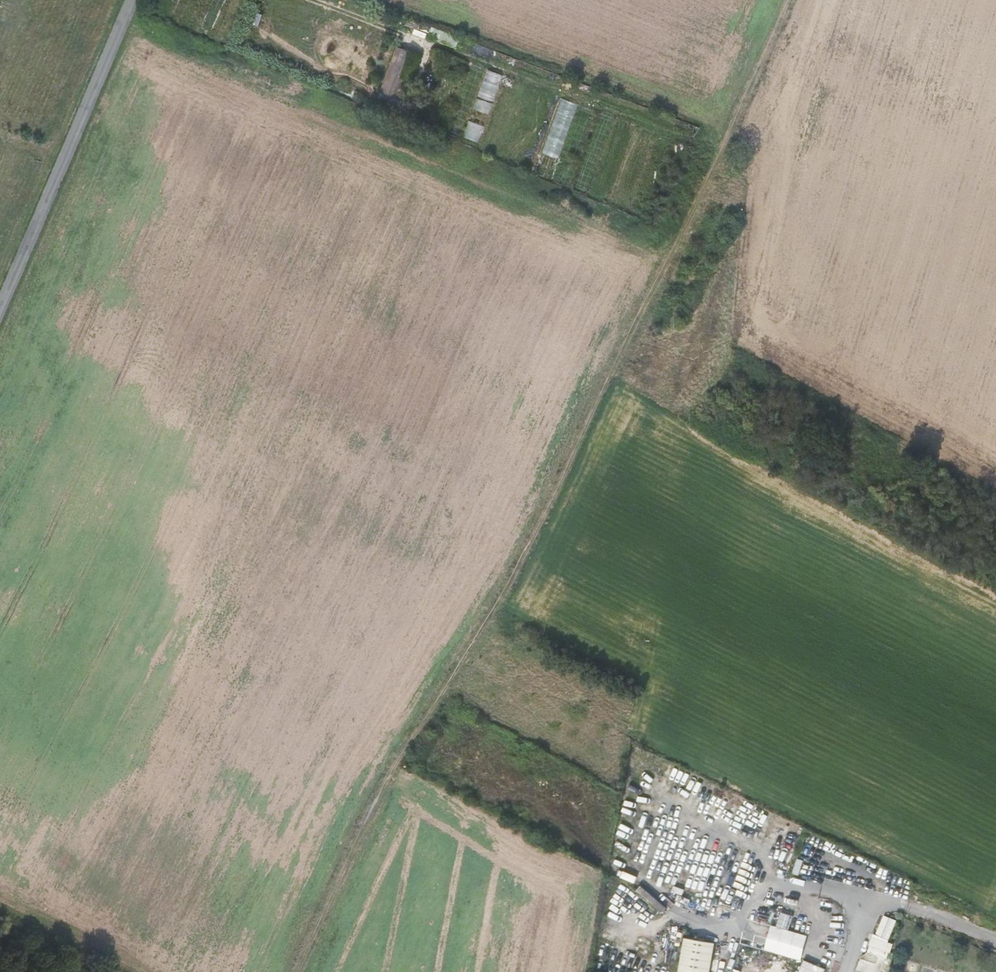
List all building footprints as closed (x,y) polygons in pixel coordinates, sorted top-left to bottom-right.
[(402,49),(393,73),(405,78),(414,55),(402,49)] [(480,96),(494,101),(503,75),(488,70),(480,96)] [(387,90),(384,97),(391,99),(394,92),(387,90)] [(465,136),(480,140),(484,125),(469,121),(465,136)] [(890,941),(897,919),(880,914),(867,959),(876,962),(874,970),(880,971),(888,971),(896,943),(890,941)] [(766,949),(802,959),(809,935),(773,924),(766,949)] [(680,971),(711,971),(715,941),(684,937),(680,971)] [(801,970),(805,971),(825,971),(826,968),(805,959),(801,970)]
